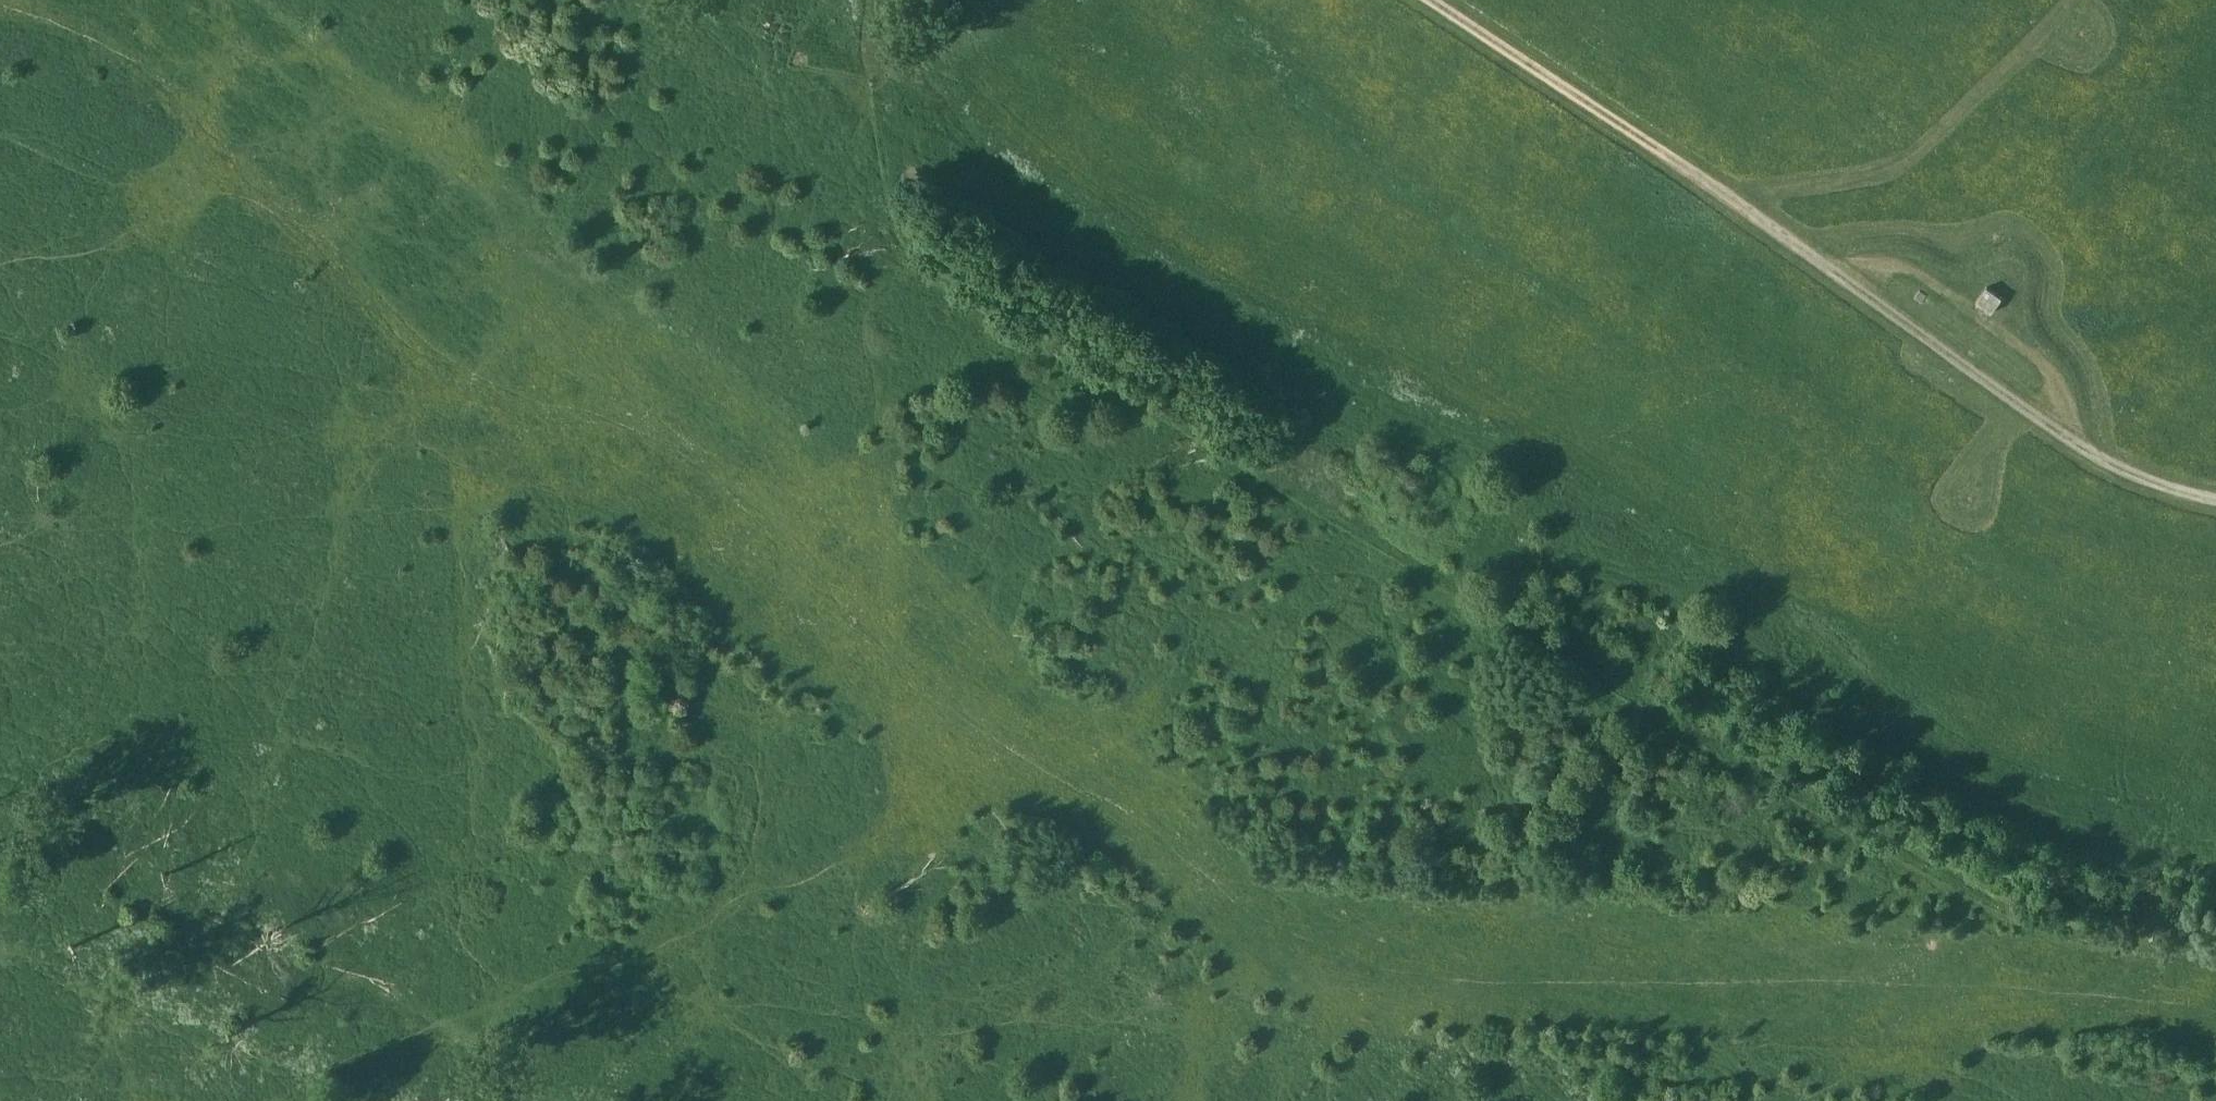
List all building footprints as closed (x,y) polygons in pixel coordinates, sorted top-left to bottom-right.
[(2003,298),(1987,287),(1976,302),(1992,313),(2003,298)]
